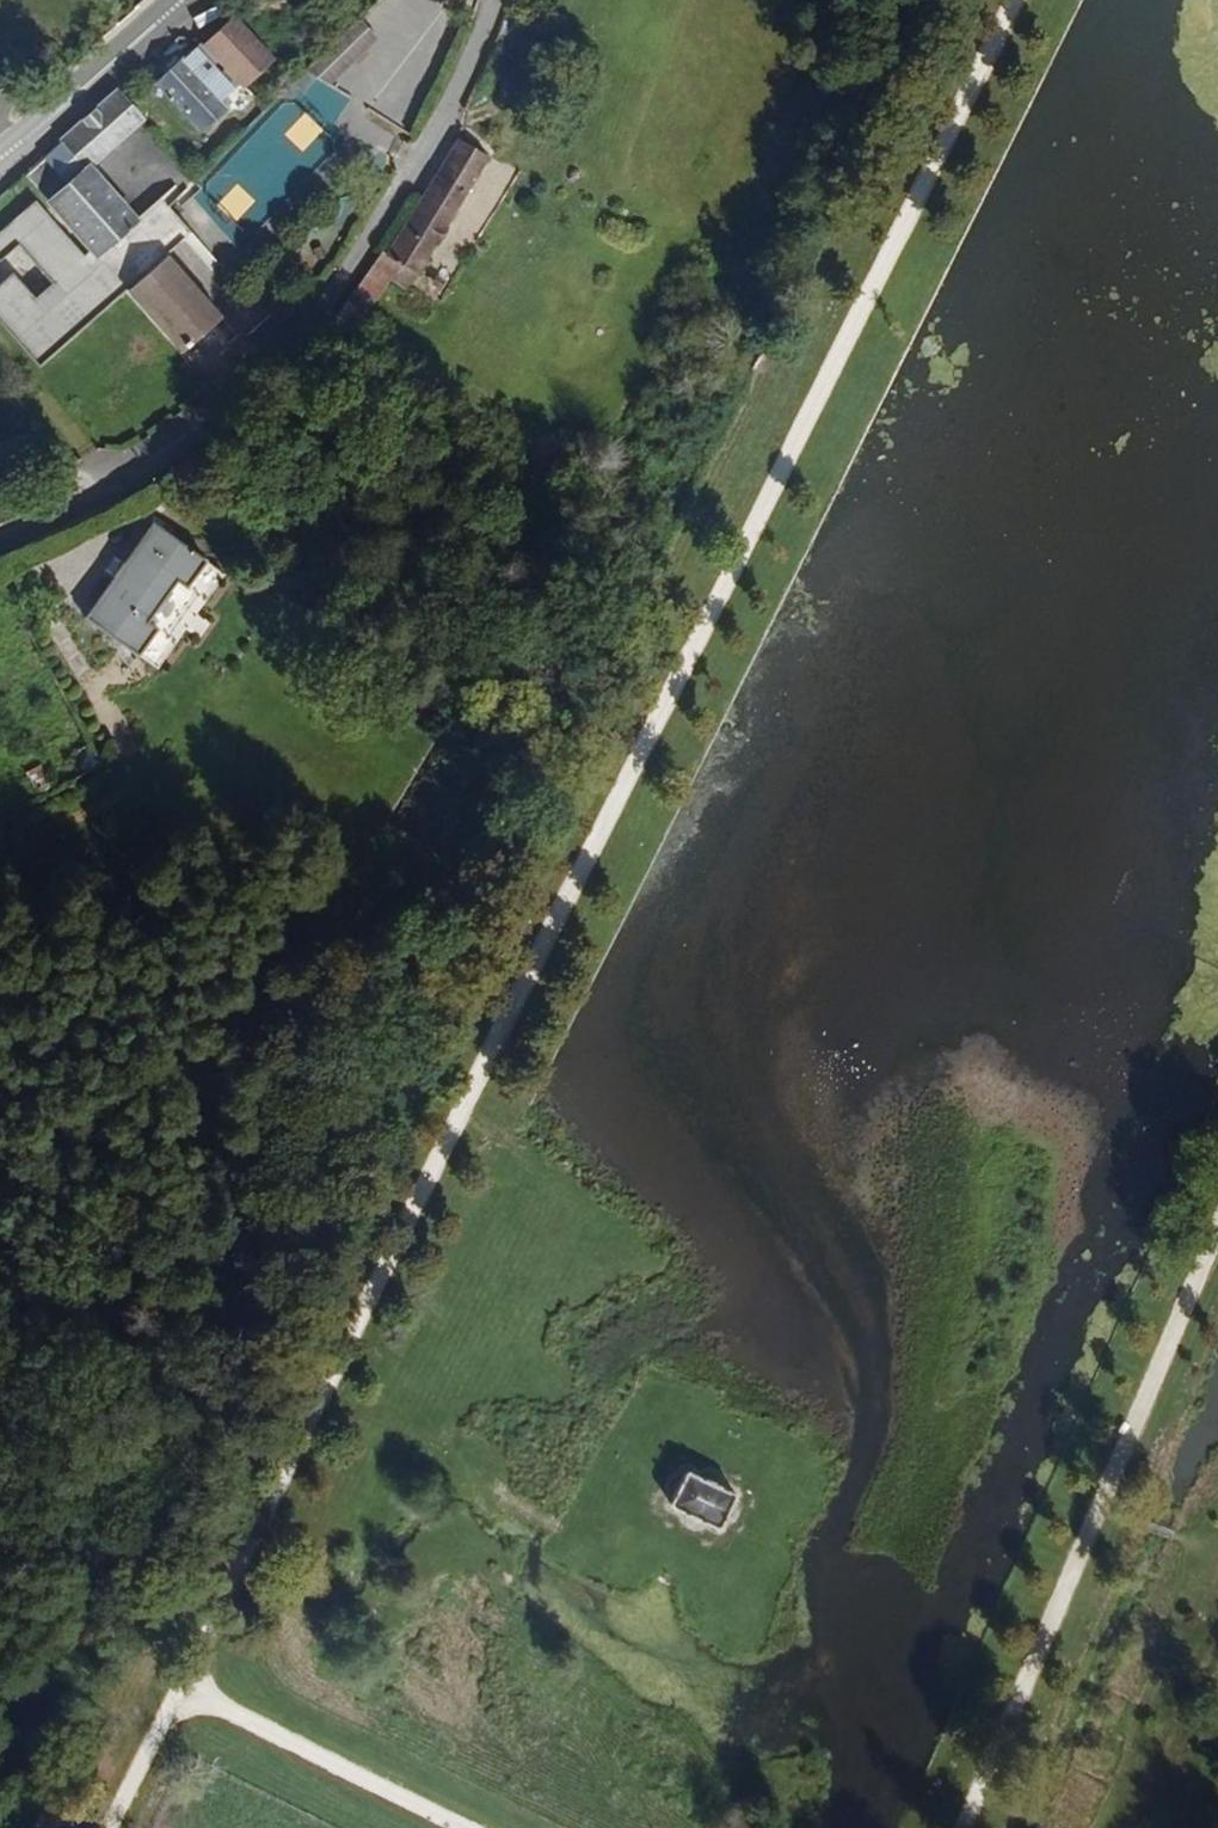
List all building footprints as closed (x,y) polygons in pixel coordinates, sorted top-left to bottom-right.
[(327,95),(379,41),(358,21),(289,91),(302,101),(317,85),(327,95)] [(276,65),(236,23),(209,48),(245,90),(248,93),(276,65)] [(227,106),(245,90),(209,48),(207,47),(161,89),(205,136),(230,113),(227,106)] [(91,173),(147,123),(121,93),(65,142),(91,173)] [(273,128),(307,151),(324,127),(290,104),(273,128)] [(91,173),(65,142),(25,176),(53,207),(91,173)] [(414,282),(478,180),(447,161),(388,257),(381,254),(365,275),(387,289),(399,272),(414,282)] [(138,228),(91,173),(53,207),(96,254),(102,262),(138,228)] [(174,207),(187,193),(179,186),(165,200),(174,207)] [(146,235),(174,207),(165,200),(138,228),(146,235)] [(134,294),(188,356),(229,318),(174,257),(190,242),(198,235),(174,207),(146,235),(138,228),(102,262),(96,254),(89,260),(39,206),(0,240),(0,263),(5,268),(22,252),(56,291),(40,305),(17,280),(0,295),(0,325),(44,373),(134,294)] [(226,267),(198,235),(190,242),(219,274),(226,267)] [(361,322),(387,289),(365,275),(341,309),(361,322)] [(303,311),(288,297),(274,310),(290,328),(303,311)] [(327,370),(361,322),(341,309),(307,356),(327,370)] [(264,348),(249,333),(234,347),(248,362),(264,348)] [(136,631),(172,591),(182,600),(202,577),(155,535),(83,614),(134,653),(145,641),(136,631)] [(151,668),(219,593),(202,577),(182,600),(172,591),(136,631),(145,641),(134,653),(151,668)] [(134,653),(83,614),(76,621),(123,665),(134,653)] [(139,680),(151,668),(134,653),(123,665),(139,680)] [(726,1530),(745,1491),(688,1464),(670,1505),(697,1517),(726,1530)]
